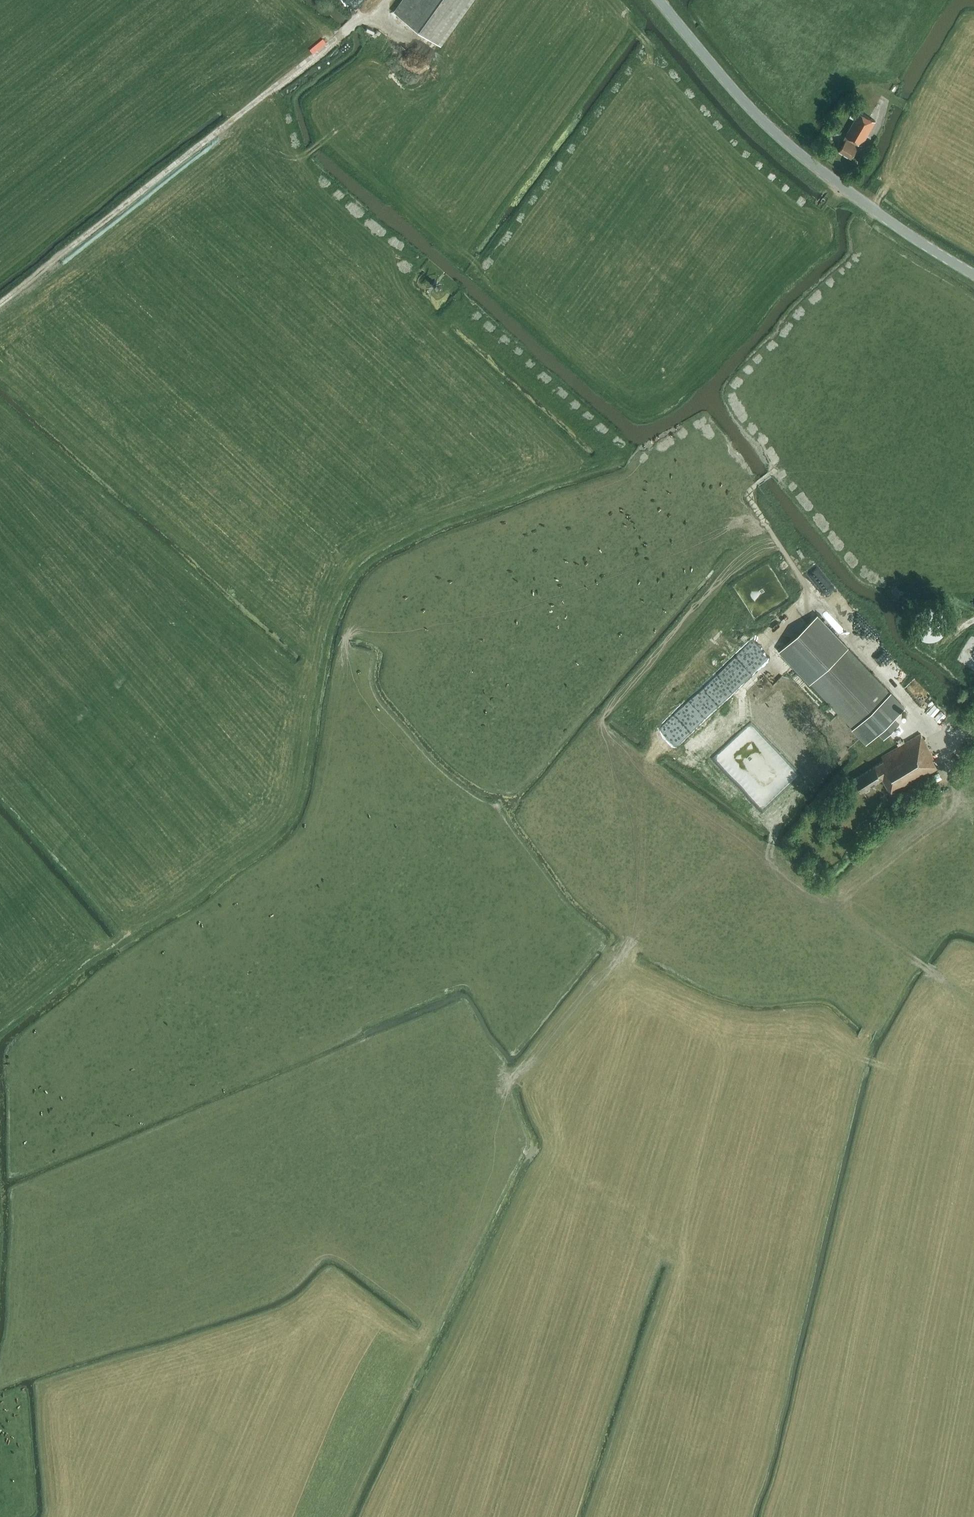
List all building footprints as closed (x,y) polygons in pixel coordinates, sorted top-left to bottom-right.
[(393,11),(441,45),(473,0),(401,0),(393,11)] [(851,116),(856,119),(846,135),(844,138),(846,139),(839,150),(851,158),(858,146),(860,143),(862,144),(876,121),(855,108),(851,116)] [(434,278),(430,284),(435,289),(440,284),(434,278)] [(948,624),(947,623),(947,622),(947,620),(946,618),(946,617),(945,615),(944,614),(943,612),(942,611),(940,610),(939,609),(937,608),(936,608),(934,607),(932,607),(931,607),(929,607),(927,607),(925,608),(924,608),(922,609),(921,610),(919,611),(918,612),(917,613),(916,615),(915,616),(914,618),(914,620),(913,621),(913,623),(913,625),(913,626),(914,628),(914,630),(915,631),(916,633),(917,634),(918,636),(919,637),(920,638),(922,639),(925,640),(926,641),(928,641),(930,641),(931,641),(933,641),(935,641),(937,640),(938,640),(940,639),(941,638),(942,636),(943,635),(945,634),(945,632),(946,631),(947,629),(947,628),(947,626),(948,624)] [(894,718),(905,708),(817,615),(780,650),(854,728),(868,743),(879,733),(884,739),(900,724),(894,718)] [(935,704),(928,711),(934,716),(941,709),(935,704)] [(942,710),(935,717),(940,722),(947,715),(942,710)] [(892,795),(907,786),(938,768),(933,759),(934,758),(921,733),(873,762),(876,766),(854,779),(862,791),(883,778),(887,786),(892,795)] [(941,778),(938,772),(930,776),(933,783),(941,778)]
